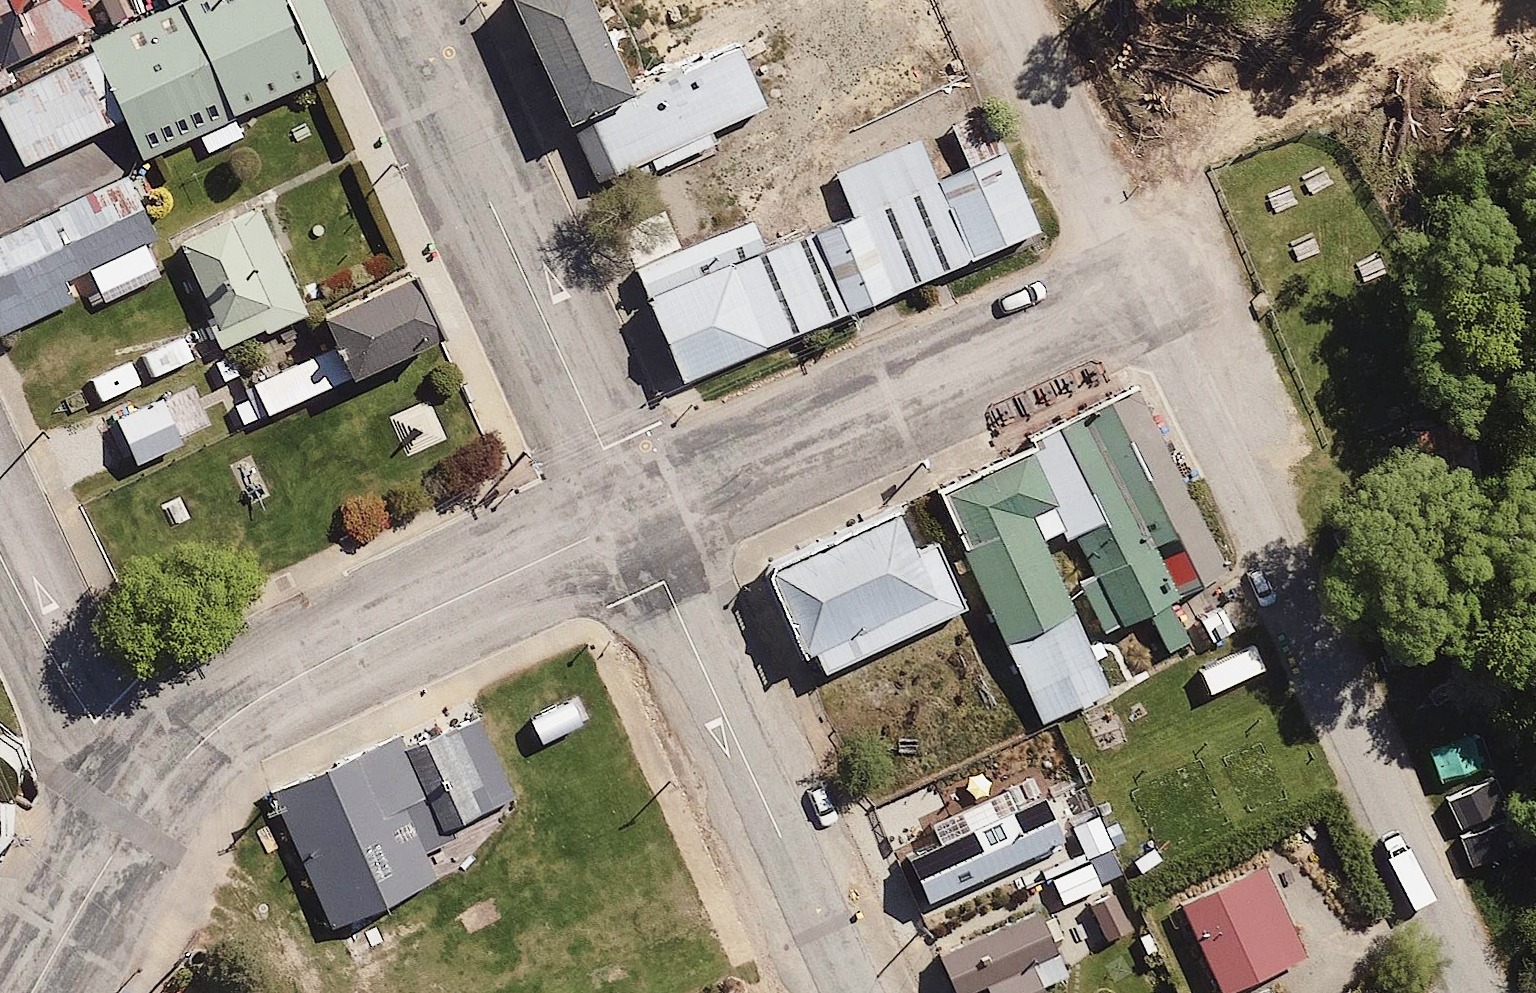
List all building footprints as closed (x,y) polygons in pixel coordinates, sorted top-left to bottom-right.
[(149,0),(0,0),(0,16),(24,65),(150,3),(149,0)] [(289,0),(177,0),(1,87),(34,152),(120,110),(145,162),(326,74),(289,0)] [(788,0),(545,0),(593,114),(800,27),(788,0)] [(781,106),(755,46),(613,106),(639,166),(781,106)] [(836,184),(882,306),(1071,234),(1025,112),(836,184)] [(143,164),(0,234),(0,279),(18,316),(179,237),(143,164)] [(264,204),(184,239),(218,319),(207,324),(220,352),(311,312),(264,204)] [(849,317),(809,217),(669,273),(710,374),(849,317)] [(622,241),(635,268),(679,249),(667,221),(622,241)] [(323,311),(350,372),(445,328),(417,267),(323,311)] [(351,382),(324,320),(227,365),(256,426),(351,382)] [(1261,573),(1168,375),(1075,418),(1167,616),(1261,573)] [(164,394),(112,421),(136,467),(187,441),(164,394)] [(1076,507),(1046,444),(956,485),(1068,726),(1136,695),(1053,518),(1076,507)] [(977,602),(928,498),(790,562),(838,666),(977,602)] [(501,716),(438,745),(476,826),(539,797),(501,716)] [(471,874),(412,746),(299,798),(359,926),(471,874)] [(0,754),(0,865),(0,866),(45,777),(0,754)] [(1305,960),(1261,867),(1176,908),(1217,992),(1235,992),(1268,977),(1305,960)] [(1120,876),(1084,890),(1105,943),(1141,929),(1120,876)] [(1045,908),(933,955),(948,992),(979,992),(984,991),(985,992),(1081,992),(1045,908)] [(1235,992),(1276,992),(1268,977),(1235,992)]
